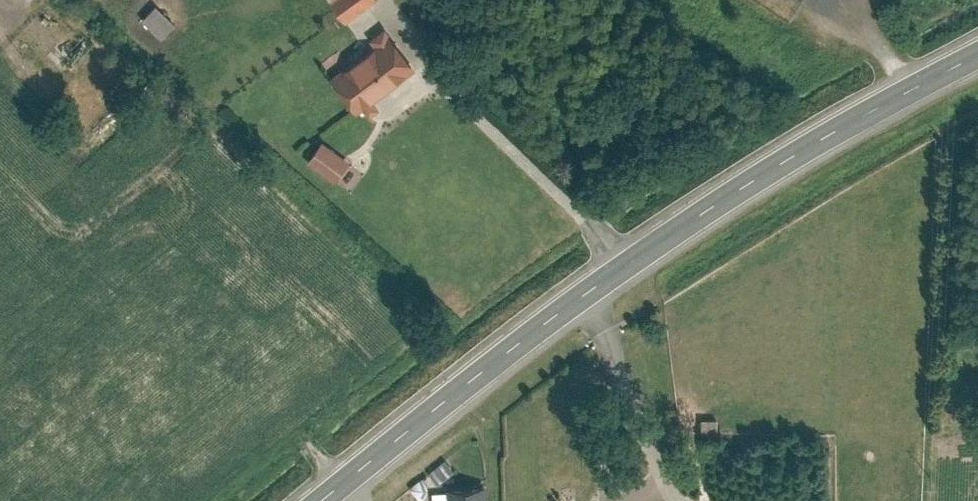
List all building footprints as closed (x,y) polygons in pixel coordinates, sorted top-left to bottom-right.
[(347,25),(380,0),(329,0),(347,25)] [(156,37),(171,23),(151,2),(136,17),(156,37)] [(335,90),(355,117),(362,112),(368,120),(379,112),(372,104),(411,74),(413,67),(385,31),(371,41),(375,47),(335,78),(335,90)] [(349,161),(320,141),(304,160),(334,182),(349,161)] [(434,493),(434,500),(488,500),(488,490),(434,493)]
